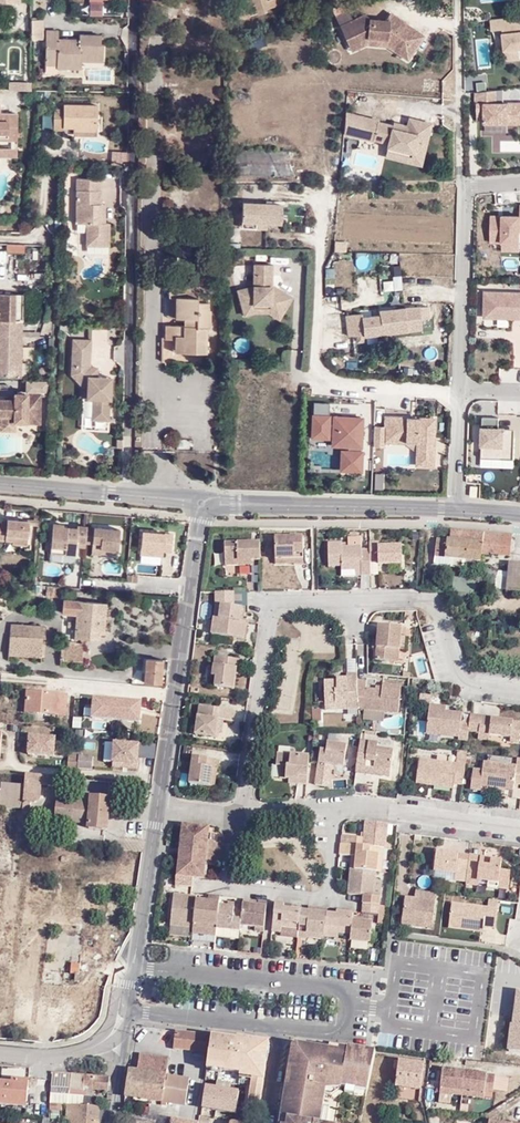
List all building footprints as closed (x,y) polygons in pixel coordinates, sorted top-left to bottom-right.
[(234,3),(236,11),(233,12),(236,21),(267,12),(265,10),(285,3),(284,0),(242,0),(234,3)] [(90,17),(103,17),(103,5),(90,4),(90,17)] [(346,4),(332,9),(349,47),(367,39),(389,41),(388,48),(408,62),(425,37),(391,13),(385,20),(368,18),(366,13),(353,19),(346,4)] [(491,20),(492,31),(503,29),(506,60),(519,58),(519,55),(519,48),(519,17),(491,20)] [(44,40),(44,20),(32,20),(33,40),(44,40)] [(61,26),(48,27),(48,53),(59,54),(59,60),(81,60),(81,55),(103,55),(103,42),(98,42),(98,32),(81,31),(81,36),(61,35),(61,26)] [(352,52),(367,46),(388,48),(389,41),(367,39),(349,47),(352,52)] [(48,68),(81,69),(81,60),(59,60),(59,54),(48,53),(48,68)] [(10,92),(26,90),(25,82),(8,85),(10,92)] [(170,90),(170,111),(183,111),(183,90),(170,90)] [(495,104),(495,91),(476,93),(475,119),(483,119),(483,124),(519,124),(519,104),(495,104)] [(62,136),(61,132),(79,132),(93,132),(94,106),(62,105),(62,112),(52,111),(52,135),(62,136)] [(342,134),(370,141),(385,145),(383,152),(383,153),(382,157),(409,164),(418,167),(419,160),(425,140),(429,124),(406,118),(404,126),(391,122),(390,125),(375,121),(343,113),(342,134)] [(14,137),(15,116),(0,116),(0,136),(14,137)] [(12,147),(0,147),(0,155),(12,155),(12,147)] [(124,167),(124,152),(111,152),(111,167),(124,167)] [(106,222),(101,222),(101,203),(102,178),(76,178),(75,222),(86,223),(86,246),(110,246),(110,222),(106,222)] [(256,222),(267,223),(281,224),(282,206),(266,205),(243,203),(242,221),(256,222)] [(492,217),(492,243),(504,243),(504,252),(519,251),(519,217),(492,217)] [(6,245),(6,254),(24,254),(24,245),(6,245)] [(284,312),(294,296),(273,284),(273,264),(253,263),(253,285),(236,289),(241,307),(252,305),(273,305),(284,312)] [(174,340),(182,341),(182,353),(205,354),(206,328),(209,328),(209,311),(206,311),(207,272),(195,272),(195,286),(189,285),(189,284),(169,282),(168,298),(173,298),(173,318),(183,319),(182,327),(164,326),(163,340),(174,340)] [(402,291),(401,276),(392,277),(393,292),(402,291)] [(391,291),(391,278),(381,278),(382,303),(394,303),(394,291),(391,291)] [(484,291),(484,317),(519,319),(519,293),(484,291)] [(0,296),(0,378),(6,379),(20,379),(22,296),(0,296)] [(269,313),(280,320),(284,312),(273,305),(252,305),(241,307),(244,316),(256,313),(269,313)] [(379,311),(379,315),(361,317),(362,334),(362,336),(420,330),(420,319),(429,318),(427,308),(422,308),(422,307),(379,311)] [(351,335),(362,334),(361,317),(361,314),(348,315),(351,335)] [(111,400),(113,376),(98,375),(99,367),(98,367),(97,366),(91,366),(92,339),(92,338),(73,337),(72,338),(70,374),(82,387),(82,397),(86,398),(86,399),(92,399),(91,419),(92,420),(93,420),(109,421),(111,400)] [(174,340),(174,353),(182,353),(182,341),(174,340)] [(22,349),(23,359),(32,359),(31,349),(22,349)] [(504,370),(504,383),(519,383),(519,370),(504,370)] [(13,398),(0,398),(0,417),(16,417),(16,423),(28,423),(41,424),(41,392),(13,392),(13,398)] [(348,448),(348,454),(341,453),(341,472),(361,473),(361,454),(360,454),(362,418),(334,417),(333,424),(328,424),(329,403),(313,402),(312,439),(327,440),(328,437),(333,437),(332,448),(348,448)] [(16,431),(16,423),(16,417),(0,417),(0,431),(16,431)] [(514,459),(515,429),(499,428),(499,418),(483,417),(481,458),(514,459)] [(372,446),(384,447),(384,441),(406,443),(416,454),(416,465),(430,466),(433,420),(385,418),(385,427),(373,426),(372,446)] [(374,475),(374,491),(383,491),(383,475),(374,475)] [(5,521),(0,520),(0,538),(10,539),(10,543),(25,544),(27,520),(5,518),(5,521)] [(91,554),(100,554),(100,553),(100,549),(117,550),(118,529),(77,527),(77,529),(63,528),(63,525),(52,524),(50,552),(75,554),(76,543),(91,544),(91,554)] [(511,554),(511,548),(512,535),(451,529),(449,541),(437,540),(434,563),(444,564),(445,558),(465,560),(481,561),(482,551),(511,554)] [(142,532),(140,553),(162,555),(162,552),(171,552),(172,533),(142,532)] [(303,537),(273,538),(274,559),(294,559),(294,565),(304,566),(303,537)] [(360,569),(360,574),(370,574),(370,563),(369,550),(359,549),(359,546),(341,545),(340,542),(328,542),(328,565),(341,566),(341,569),(360,569)] [(252,562),(260,561),(260,543),(224,544),(225,566),(238,566),(238,562),(252,562)] [(379,549),(379,545),(369,545),(369,550),(370,563),(379,562),(380,567),(403,567),(404,549),(379,549)] [(74,562),(75,554),(50,552),(50,561),(74,562)] [(464,567),(465,560),(445,558),(444,564),(444,566),(464,567)] [(510,562),(507,582),(506,591),(519,592),(519,563),(510,562)] [(499,571),(485,567),(484,572),(486,573),(498,576),(499,571)] [(476,580),(459,579),(457,592),(475,593),(476,580)] [(65,598),(66,586),(46,585),(46,596),(65,598)] [(247,599),(247,590),(236,590),(236,598),(247,599)] [(234,608),(233,592),(216,592),(216,606),(221,607),(219,620),(214,619),(213,632),(222,633),(221,638),(243,641),(245,624),(241,622),(242,609),(234,608)] [(64,612),(78,614),(79,600),(65,599),(64,612)] [(100,632),(102,602),(79,600),(78,614),(77,621),(76,627),(76,637),(92,639),(93,631),(100,632)] [(43,626),(11,623),(10,635),(42,638),(43,626)] [(397,661),(398,648),(399,636),(400,626),(380,624),(379,639),(378,647),(377,659),(397,661)] [(41,656),(42,638),(10,635),(9,654),(41,656)] [(83,645),(61,644),(60,659),(82,660),(83,645)] [(413,656),(417,678),(433,675),(428,653),(413,656)] [(213,675),(217,675),(216,685),(234,687),(236,676),(236,669),(242,670),(243,660),(215,656),(213,675)] [(146,657),(144,681),(161,683),(163,659),(146,657)] [(347,659),(348,672),(357,671),(356,658),(347,659)] [(349,703),(348,709),(360,710),(359,701),(357,682),(356,676),(348,676),(348,679),(338,680),(338,683),(325,683),(326,702),(349,703)] [(367,689),(368,683),(357,682),(359,701),(360,710),(365,710),(399,714),(402,686),(384,684),(383,687),(383,691),(374,689),(367,689)] [(28,690),(26,713),(65,716),(67,694),(28,690)] [(431,704),(431,697),(420,695),(419,702),(431,704)] [(142,699),(92,696),(91,718),(140,721),(142,699)] [(199,709),(196,737),(217,739),(218,732),(220,733),(221,723),(224,723),(233,724),(234,712),(199,709)] [(459,736),(459,739),(467,740),(468,732),(469,721),(462,721),(462,714),(445,711),(429,710),(427,733),(459,736)] [(498,721),(498,719),(470,715),(469,721),(468,732),(477,733),(477,740),(488,742),(489,735),(510,738),(509,742),(518,743),(519,725),(498,721)] [(54,757),(56,734),(28,732),(26,755),(54,757)] [(488,746),(508,748),(509,742),(510,738),(489,735),(488,742),(488,746)] [(378,745),(360,742),(357,770),(365,771),(366,766),(392,770),(395,751),(378,748),(378,745)] [(115,743),(113,766),(137,767),(140,745),(115,743)] [(328,767),(342,768),(344,747),(327,745),(326,751),(320,750),(318,770),(327,771),(327,768),(328,767)] [(182,757),(191,759),(193,748),(183,746),(182,757)] [(301,776),(301,782),(308,783),(313,752),(280,748),(279,760),(285,761),(284,774),(293,775),(301,776)] [(466,752),(458,751),(457,760),(466,761),(467,752),(466,752)] [(69,755),(69,766),(92,768),(93,757),(69,755)] [(193,757),(191,783),(213,786),(214,769),(220,769),(221,761),(193,757)] [(456,766),(420,761),(418,782),(454,785),(463,785),(466,761),(457,760),(456,766)] [(485,762),(484,770),(482,787),(514,790),(515,783),(519,783),(519,767),(517,766),(485,762)] [(392,770),(366,766),(365,771),(391,775),(392,770)] [(328,767),(327,768),(327,771),(326,774),(341,776),(342,768),(328,767)] [(471,790),(482,791),(482,787),(484,770),(473,769),(471,790)] [(55,784),(56,776),(26,774),(25,786),(24,805),(23,809),(22,823),(31,825),(33,813),(29,813),(30,802),(36,802),(40,794),(41,784),(55,784)] [(24,805),(25,786),(0,784),(0,809),(0,807),(1,803),(24,805)] [(89,824),(89,829),(107,830),(110,799),(91,797),(91,802),(58,799),(56,821),(89,824)] [(386,848),(388,824),(367,822),(365,837),(365,846),(380,848),(384,848),(386,848)] [(208,828),(182,825),(180,850),(223,855),(224,844),(212,843),(212,836),(207,835),(208,828)] [(359,836),(341,834),(340,843),(358,845),(359,836)] [(358,845),(340,843),(340,854),(352,856),(356,856),(355,870),(377,872),(380,848),(365,846),(358,845)] [(223,855),(180,850),(178,875),(193,877),(203,877),(203,872),(210,871),(210,863),(222,864),(223,855)] [(456,874),(456,881),(467,883),(469,862),(459,861),(459,855),(439,853),(437,871),(456,874)] [(482,857),(481,860),(470,859),(469,862),(467,883),(478,884),(478,879),(488,881),(499,882),(498,888),(508,889),(510,872),(501,870),(502,863),(495,862),(495,859),(482,857)] [(348,894),(363,896),(361,903),(379,905),(380,896),(375,895),(377,872),(355,870),(350,870),(348,894)] [(383,873),(382,873),(377,872),(375,895),(380,896),(383,873)] [(193,877),(178,875),(177,875),(176,884),(192,886),(193,877)] [(436,902),(437,893),(417,890),(416,899),(436,902)] [(196,896),(174,894),(171,924),(193,927),(196,898),(196,896)] [(193,927),(193,933),(216,936),(217,928),(219,905),(220,896),(208,895),(207,900),(196,898),(193,927)] [(416,899),(406,898),(404,914),(434,917),(436,902),(416,899)] [(256,927),(256,930),(263,931),(266,901),(259,900),(258,904),(243,903),(240,925),(256,927)] [(284,903),(275,902),(272,932),(281,932),(282,926),(299,928),(300,910),(284,908),(284,903)] [(234,903),(234,906),(219,905),(217,928),(240,930),(240,925),(243,903),(234,903)] [(373,913),(378,913),(379,905),(361,903),(361,912),(362,912),(373,913)] [(499,909),(453,904),(451,919),(465,921),(497,925),(499,909)] [(300,910),(299,928),(298,937),(306,938),(306,936),(307,931),(324,933),(326,913),(300,910)] [(372,922),(373,913),(362,912),(362,918),(352,917),(352,920),(372,922)] [(336,913),(336,914),(326,913),(324,933),(324,936),(336,937),(336,933),(350,934),(352,920),(352,917),(352,915),(336,913)] [(433,927),(434,917),(404,914),(403,923),(433,927)] [(451,919),(450,927),(464,929),(465,921),(451,919)] [(352,920),(350,934),(350,940),(370,941),(372,922),(352,920)] [(497,925),(465,921),(464,929),(483,931),(483,925),(496,927),(497,925)] [(193,933),(193,927),(171,924),(170,935),(192,938),(193,933)] [(79,973),(81,962),(72,961),(70,972),(79,973)] [(517,997),(513,1029),(511,1029),(508,1055),(519,1057),(519,997),(517,997)] [(174,1047),(207,1051),(209,1035),(176,1031),(174,1047)] [(244,1105),(258,1104),(269,1042),(237,1037),(237,1039),(213,1035),(207,1069),(240,1074),(239,1077),(252,1079),(251,1086),(248,1086),(244,1105)] [(342,1087),(367,1092),(370,1077),(376,1052),(347,1047),(347,1048),(339,1047),(339,1051),(296,1044),(292,1046),(288,1070),(281,1113),(279,1122),(321,1122),(323,1111),(326,1090),(341,1090),(342,1087)] [(169,1057),(140,1053),(137,1070),(166,1074),(169,1057)] [(396,1086),(422,1088),(425,1063),(396,1060),(395,1068),(398,1068),(396,1086)] [(166,1074),(137,1070),(129,1069),(125,1095),(185,1104),(189,1078),(166,1074)] [(443,1069),(440,1093),(463,1095),(465,1072),(443,1069)] [(495,1076),(465,1072),(463,1095),(484,1098),(485,1093),(492,1094),(495,1076)] [(52,1073),(50,1094),(74,1095),(76,1075),(52,1073)] [(91,1097),(91,1089),(107,1089),(108,1076),(76,1075),(74,1095),(91,1097)] [(498,1075),(497,1088),(509,1088),(509,1076),(498,1075)] [(14,1105),(14,1102),(27,1103),(28,1086),(25,1085),(26,1080),(13,1079),(12,1083),(0,1082),(0,1104),(14,1105)] [(216,1087),(205,1086),(201,1107),(236,1112),(240,1092),(231,1090),(232,1084),(218,1082),(216,1087)] [(34,1100),(32,1113),(46,1115),(48,1102),(34,1100)] [(66,1104),(65,1118),(68,1118),(78,1119),(79,1106),(66,1104)] [(100,1107),(79,1106),(78,1119),(68,1118),(67,1122),(99,1122),(100,1107)]
